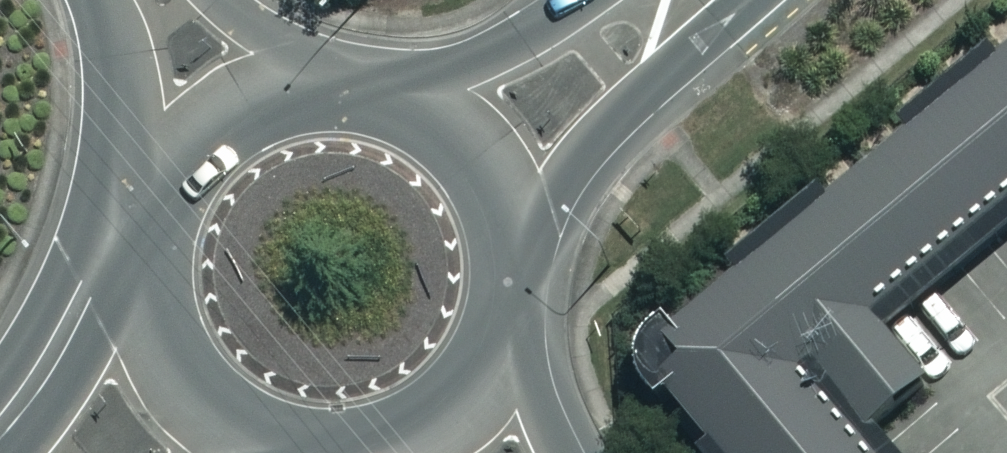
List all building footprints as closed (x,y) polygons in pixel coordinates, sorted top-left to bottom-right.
[(709,452),(903,452),(882,428),(939,382),(899,333),(1006,245),(1006,41),(662,327),(648,339),(641,356),(646,377),(661,395),(709,452)]
